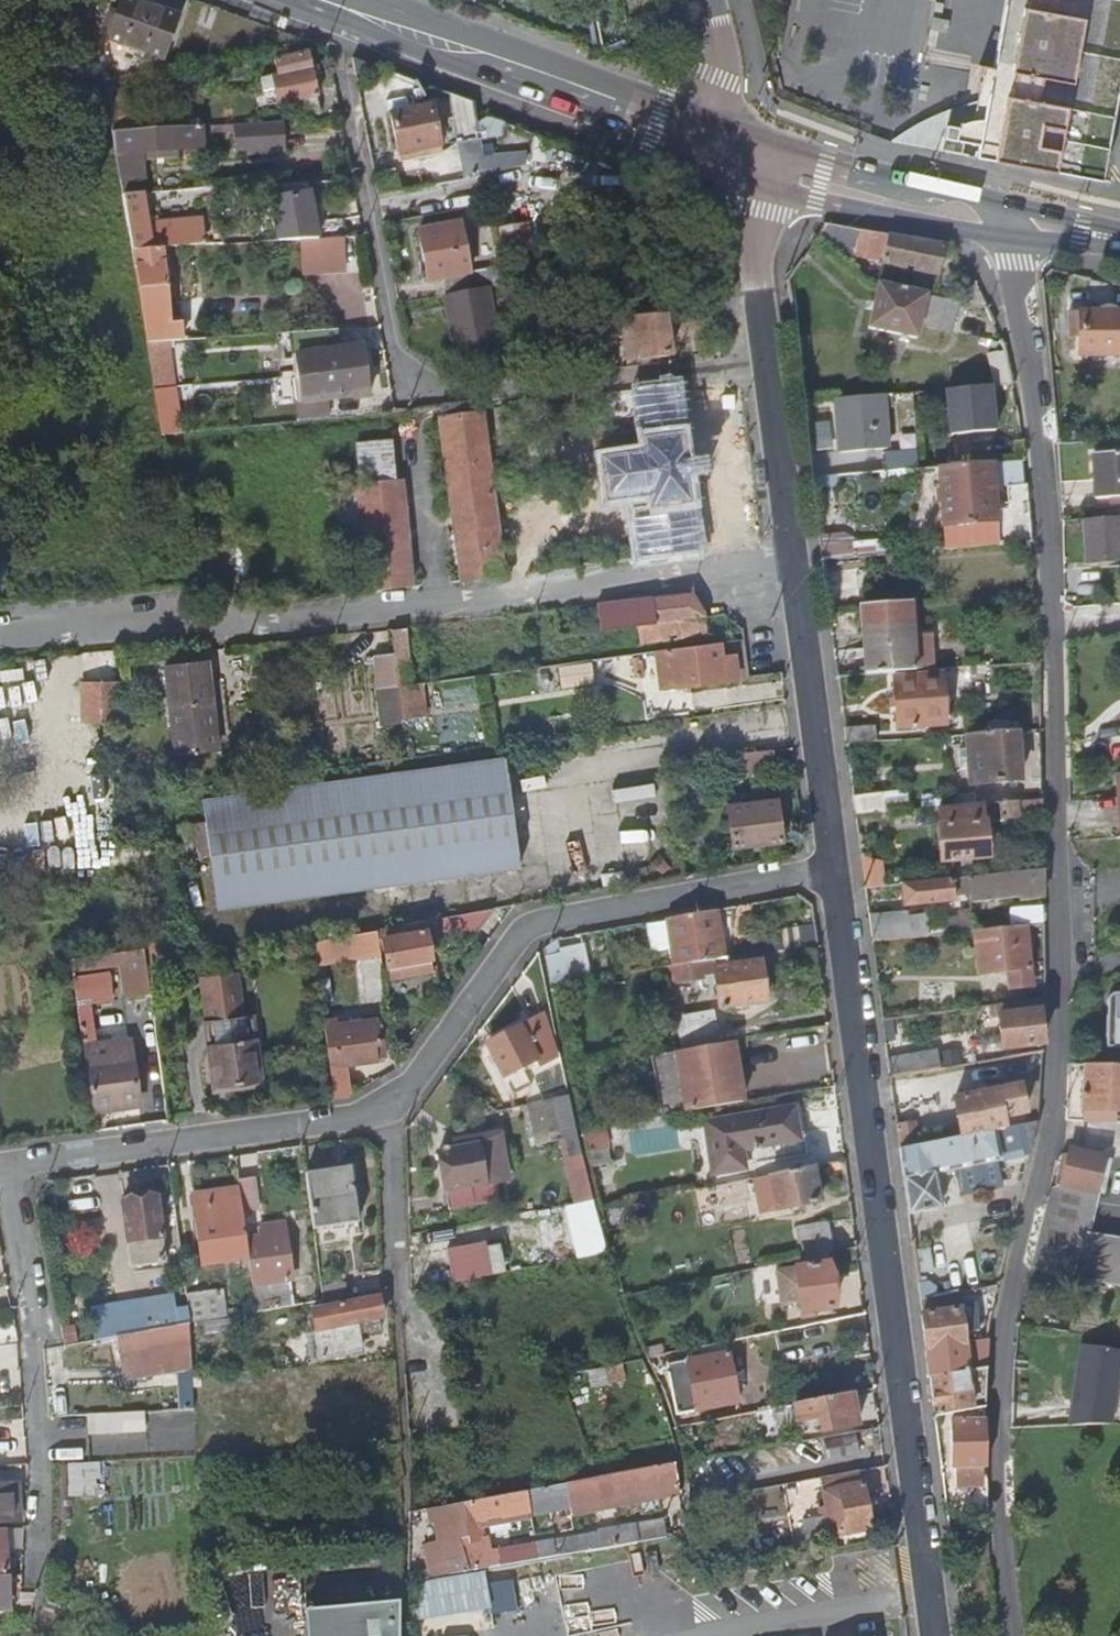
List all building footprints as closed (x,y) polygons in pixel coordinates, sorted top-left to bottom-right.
[(130,0),(119,0),(105,36),(158,56),(175,16),(130,0)] [(991,96),(969,103),(951,108),(932,114),(911,123),(889,142),(997,159),(1102,179),(1119,79),(1119,0),(1008,0),(991,96)] [(306,52),(274,58),(276,70),(262,73),(264,87),(274,85),(278,103),(290,101),(292,115),(317,110),(306,52)] [(458,146),(480,142),(477,125),(473,105),(449,96),(458,146)] [(430,107),(389,115),(396,156),(438,149),(430,107)] [(233,123),(235,152),(281,149),(279,121),(233,123)] [(123,189),(137,188),(143,187),(142,171),(143,171),(142,150),(200,145),(198,125),(113,129),(123,189)] [(485,176),(481,149),(464,152),(469,179),(485,176)] [(471,189),(487,186),(485,176),(469,179),(471,189)] [(161,244),(186,243),(185,235),(202,233),(201,215),(156,219),(158,229),(150,230),(151,234),(146,235),(137,188),(123,189),(132,246),(161,244)] [(276,239),(313,237),(306,193),(270,199),(276,239)] [(505,248),(533,246),(531,222),(503,225),(505,248)] [(443,278),(445,294),(486,288),(484,273),(469,275),(461,226),(420,232),(427,280),(443,278)] [(345,252),(343,235),(319,237),(320,254),(345,252)] [(939,278),(945,246),(885,235),(879,268),(939,278)] [(132,246),(147,337),(177,332),(176,322),(171,323),(159,260),(163,260),(161,244),(132,246)] [(914,337),(922,296),(876,287),(868,329),(914,337)] [(486,288),(442,295),(452,360),(496,353),(486,288)] [(1067,336),(1079,337),(1079,313),(1067,313),(1067,336)] [(1079,337),(1078,354),(1119,354),(1119,313),(1079,313),(1079,337)] [(663,317),(622,321),(628,362),(668,357),(663,317)] [(582,333),(580,324),(564,325),(565,334),(582,333)] [(329,349),(328,329),(294,332),(295,354),(309,353),(312,402),(335,400),(335,397),(345,396),(346,401),(359,400),(356,350),(337,352),(336,348),(329,349)] [(947,385),(948,432),(998,431),(996,384),(947,385)] [(601,459),(550,465),(554,507),(603,500),(605,502),(648,497),(649,509),(630,511),(636,560),(694,553),(671,387),(601,395),(602,407),(637,403),(643,454),(601,459)] [(158,397),(162,425),(176,423),(171,395),(158,397)] [(885,449),(882,396),(835,399),(839,452),(885,449)] [(499,577),(480,403),(474,403),(442,407),(443,420),(440,420),(459,582),(499,577)] [(546,438),(550,465),(601,459),(598,432),(546,438)] [(893,473),(916,471),(914,455),(892,457),(893,473)] [(1094,456),(1097,500),(1119,499),(1119,455),(1094,456)] [(991,523),(988,465),(939,469),(942,527),(991,523)] [(354,489),(364,594),(408,588),(397,482),(354,489)] [(1087,525),(1088,562),(1119,561),(1119,532),(1119,524),(1087,525)] [(669,621),(704,616),(703,610),(689,591),(575,606),(578,632),(638,625),(669,621)] [(865,672),(913,670),(911,602),(862,605),(865,672)] [(400,682),(413,680),(408,627),(395,629),(397,653),(400,682)] [(718,649),(681,655),(685,688),(735,681),(732,663),(721,664),(718,649)] [(400,682),(397,653),(377,656),(380,685),(398,682),(400,682)] [(169,712),(211,706),(205,659),(164,665),(169,712)] [(569,682),(594,681),(593,663),(568,664),(569,682)] [(939,676),(892,678),(893,726),(940,723),(939,676)] [(120,683),(82,682),(81,722),(119,723),(120,683)] [(384,724),(402,721),(398,682),(380,685),(384,724)] [(216,747),(211,706),(169,712),(174,752),(216,747)] [(846,739),(873,738),(872,720),(844,722),(846,739)] [(1020,781),(1019,734),(969,735),(970,784),(1020,781)] [(204,819),(210,859),(212,876),(217,909),(519,868),(513,822),(504,761),(202,801),(204,819)] [(982,806),(1002,805),(1002,797),(981,798),(982,806)] [(774,799),(727,804),(732,843),(779,837),(774,799)] [(1042,804),(1002,805),(1002,822),(1043,819),(1042,804)] [(210,859),(204,819),(180,823),(185,862),(210,859)] [(982,823),(936,827),(938,861),(983,857),(982,823)] [(1044,874),(969,878),(969,886),(969,889),(974,892),(1020,889),(1021,900),(1044,898),(1044,874)] [(969,878),(906,882),(908,904),(954,900),(953,887),(969,886),(969,878)] [(489,910),(431,920),(435,944),(471,938),(489,910)] [(902,910),(869,912),(872,928),(902,926),(902,910)] [(670,965),(705,960),(702,939),(696,940),(692,920),(699,919),(698,913),(664,919),(670,965)] [(419,928),(418,919),(382,926),(388,961),(428,955),(424,928),(419,928)] [(779,928),(782,949),(817,944),(815,923),(779,928)] [(375,938),(373,927),(353,931),(354,941),(375,938)] [(1027,929),(1006,930),(1007,947),(1001,947),(1002,973),(1009,972),(1009,992),(1030,990),(1027,929)] [(545,941),(552,981),(592,974),(585,934),(545,941)] [(118,1081),(136,1079),(142,1078),(125,951),(72,962),(86,1071),(91,1070),(110,1067),(111,1074),(117,1073),(118,1081)] [(670,965),(667,965),(670,983),(701,979),(700,974),(713,972),(719,1007),(766,1000),(760,961),(736,964),(735,956),(705,960),(670,965)] [(236,990),(204,995),(214,1088),(256,1083),(248,1016),(240,1017),(236,990)] [(1115,994),(1111,996),(1108,1000),(1107,1006),(1110,1010),(1114,1013),(1114,1018),(1107,1018),(1106,1051),(1119,1052),(1119,994),(1115,994)] [(1038,1004),(1005,1006),(1007,1017),(999,1018),(1002,1049),(1042,1046),(1038,1004)] [(684,1011),(683,1032),(717,1033),(717,1012),(684,1011)] [(323,1021),(333,1098),(349,1088),(345,1063),(385,1058),(382,1037),(378,1038),(375,1020),(339,1025),(338,1019),(323,1021)] [(520,1029),(487,1045),(504,1081),(510,1077),(508,1073),(533,1061),(532,1059),(551,1050),(544,1037),(527,1045),(520,1029)] [(804,1056),(800,1029),(733,1039),(738,1066),(804,1056)] [(1021,1067),(1019,1056),(991,1060),(992,1072),(1021,1067)] [(139,1102),(136,1079),(118,1081),(117,1073),(111,1074),(110,1067),(91,1070),(97,1109),(139,1102)] [(1084,1068),(1084,1114),(1119,1114),(1119,1069),(1084,1068)] [(959,1136),(1001,1130),(999,1118),(1023,1114),(1020,1090),(955,1100),(959,1136)] [(564,1091),(553,1094),(570,1159),(566,1161),(577,1205),(592,1201),(574,1139),(564,1091)] [(521,1108),(520,1103),(495,1110),(488,1105),(486,1109),(495,1115),(521,1108)] [(793,1105),(703,1120),(711,1172),(744,1167),(742,1150),(799,1140),(793,1105)] [(901,1144),(919,1141),(916,1118),(898,1121),(901,1144)] [(1004,1159),(1031,1155),(1038,1125),(1001,1130),(959,1136),(919,1141),(901,1144),(910,1210),(940,1205),(936,1172),(1004,1162),(1004,1159)] [(619,1204),(600,1126),(581,1129),(601,1207),(619,1204)] [(454,1147),(437,1150),(448,1209),(498,1199),(485,1133),(453,1140),(454,1147)] [(1088,1237),(1105,1160),(1077,1155),(1069,1164),(1063,1190),(1051,1191),(1032,1272),(1119,1287),(1119,1241),(1088,1237)] [(339,1177),(352,1175),(350,1166),(337,1169),(339,1177)] [(816,1200),(809,1166),(767,1174),(773,1209),(816,1200)] [(359,1220),(352,1175),(339,1177),(337,1169),(307,1174),(317,1227),(359,1220)] [(256,1175),(240,1178),(241,1188),(245,1211),(260,1208),(256,1175)] [(202,1242),(248,1235),(245,1211),(241,1188),(195,1196),(202,1242)] [(158,1198),(124,1204),(130,1243),(164,1238),(158,1198)] [(798,1227),(803,1255),(808,1254),(829,1250),(834,1249),(829,1221),(798,1227)] [(249,1238),(256,1285),(294,1279),(286,1233),(249,1238)] [(457,1282),(493,1275),(487,1243),(450,1251),(457,1282)] [(831,1261),(829,1250),(808,1254),(810,1265),(800,1266),(807,1308),(840,1302),(833,1260),(831,1261)] [(348,1284),(326,1288),(328,1298),(350,1294),(348,1284)] [(195,1323),(222,1319),(217,1289),(191,1294),(195,1323)] [(928,1351),(966,1344),(964,1334),(980,1332),(978,1316),(973,1317),(972,1307),(960,1309),(958,1297),(922,1302),(928,1351)] [(379,1299),(327,1309),(330,1329),(383,1319),(379,1299)] [(108,1306),(86,1309),(88,1322),(110,1319),(108,1306)] [(130,1334),(121,1335),(127,1379),(180,1371),(178,1353),(194,1354),(193,1323),(130,1334)] [(931,1379),(987,1370),(988,1340),(966,1344),(928,1351),(931,1379)] [(703,1346),(706,1359),(726,1355),(724,1341),(724,1342),(703,1346)] [(178,1353),(180,1371),(194,1369),(194,1354),(178,1353)] [(726,1355),(706,1359),(686,1362),(690,1388),(682,1390),(684,1401),(693,1399),(695,1411),(736,1403),(726,1355)] [(1101,1356),(1099,1394),(1116,1394),(1117,1384),(1119,1384),(1119,1356),(1101,1356)] [(607,1368),(610,1383),(624,1380),(621,1365),(607,1368)] [(595,1386),(610,1383),(607,1368),(593,1371),(595,1386)] [(936,1417),(985,1409),(987,1370),(931,1379),(936,1417)] [(860,1422),(853,1388),(779,1404),(782,1423),(824,1415),(826,1429),(860,1422)] [(1056,1427),(1084,1426),(1084,1410),(1056,1411),(1056,1427)] [(142,1411),(78,1414),(78,1434),(143,1429),(142,1411)] [(955,1465),(985,1466),(985,1421),(953,1423),(955,1465)] [(859,1434),(829,1439),(832,1457),(862,1451),(859,1434)] [(100,1461),(70,1462),(71,1494),(101,1494),(100,1461)] [(682,1485),(680,1464),(673,1465),(598,1478),(460,1502),(464,1526),(466,1536),(461,1537),(462,1542),(467,1568),(493,1563),(498,1562),(555,1552),(581,1548),(667,1534),(668,1534),(665,1517),(598,1528),(598,1530),(497,1547),(497,1549),(490,1550),(482,1517),(572,1501),(573,1510),(605,1504),(604,1496),(669,1484),(671,1492),(682,1490),(682,1485)] [(0,1481),(0,1520),(13,1519),(10,1481),(0,1481)] [(17,1481),(10,1481),(13,1519),(19,1518),(17,1481)] [(864,1483),(825,1490),(831,1521),(845,1518),(848,1534),(874,1529),(864,1483)] [(669,1484),(604,1496),(605,1504),(671,1492),(669,1484)] [(432,1540),(439,1573),(467,1568),(462,1542),(461,1537),(461,1535),(432,1540)] [(8,1572),(0,1573),(0,1606),(20,1605),(19,1586),(18,1574),(8,1575),(8,1572)] [(489,1572),(412,1580),(416,1621),(456,1617),(457,1628),(494,1624),(489,1572)] [(492,1580),(494,1611),(518,1609),(516,1578),(492,1580)] [(303,1613),(306,1635),(398,1635),(398,1609),(398,1602),(303,1613)]
